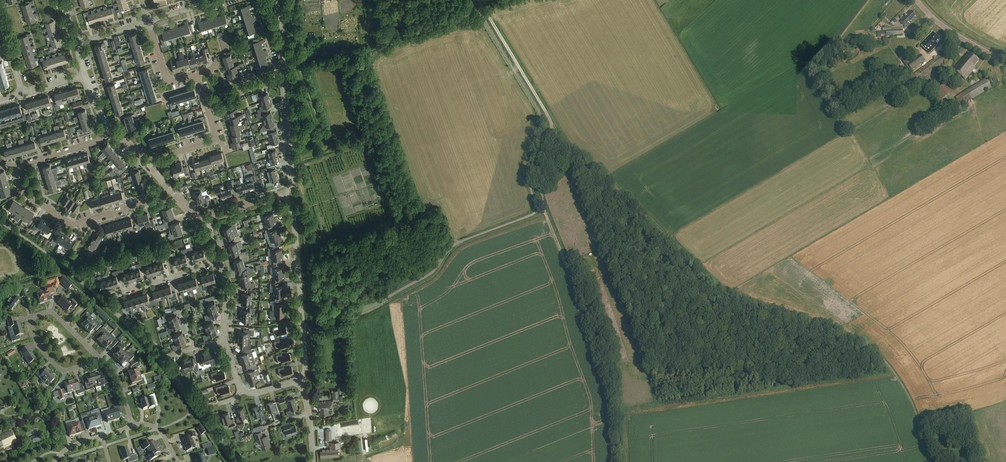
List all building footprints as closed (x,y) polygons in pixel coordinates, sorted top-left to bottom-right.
[(80,2),(82,8),(90,6),(89,1),(91,0),(87,0),(80,2)] [(21,5),(23,12),(32,9),(31,8),(30,4),(33,3),(33,1),(29,2),(29,3),(27,4),(21,5)] [(119,9),(116,10),(117,13),(118,15),(121,14),(120,11),(121,10),(128,8),(126,2),(118,5),(119,9)] [(239,8),(241,15),(250,12),(249,9),(252,8),(251,5),(239,8)] [(23,12),(25,18),(34,15),(33,14),(32,10),(35,9),(34,7),(31,8),(32,9),(23,12)] [(105,10),(108,18),(114,17),(113,13),(115,12),(114,7),(107,10),(106,7),(103,7),(104,10),(105,10)] [(97,9),(98,12),(99,12),(102,20),(108,18),(105,10),(104,10),(101,11),(100,8),(97,9)] [(91,11),(92,14),(93,14),(96,22),(102,20),(99,12),(98,12),(95,13),(94,10),(91,11)] [(916,16),(911,11),(901,21),(900,22),(906,28),(907,27),(916,19),(914,17),(916,16)] [(93,14),(92,14),(88,15),(88,12),(83,14),(86,22),(89,21),(90,24),(96,22),(93,14)] [(218,17),(221,26),(228,24),(224,12),(221,13),(222,16),(218,17)] [(241,15),(243,22),(255,18),(254,15),(251,16),(250,12),(241,15)] [(34,15),(25,18),(27,24),(36,21),(34,17),(37,16),(36,13),(33,14),(34,15)] [(213,15),(211,16),(214,28),(221,26),(218,17),(214,18),(213,15)] [(208,20),(205,21),(208,30),(214,28),(211,16),(208,17),(208,20)] [(256,21),(255,18),(243,22),(245,28),(254,25),(253,22),(256,21)] [(208,30),(205,21),(201,22),(200,19),(197,20),(201,32),(208,30)] [(45,32),(47,31),(47,30),(55,27),(54,21),(45,23),(47,28),(44,29),(45,32)] [(181,26),(184,35),(191,33),(187,22),(184,22),(185,25),(181,26)] [(177,25),(174,26),(177,37),(184,35),(181,26),(178,28),(177,25)] [(254,25),(245,28),(247,35),(248,35),(249,38),(256,36),(255,33),(259,31),(258,28),(255,29),(254,25)] [(172,29),(168,30),(171,40),(177,37),(174,26),(171,27),(172,29)] [(46,38),(49,37),(49,36),(57,33),(55,27),(47,30),(47,31),(49,34),(46,35),(46,38)] [(164,29),(161,30),(163,38),(164,42),(171,40),(168,30),(165,32),(164,29)] [(942,42),(932,32),(920,45),(929,54),(938,45),(939,46),(942,42)] [(48,44),(51,43),(51,42),(59,39),(57,33),(49,36),(49,37),(50,41),(47,41),(48,44)] [(127,39),(130,38),(131,42),(138,39),(136,33),(126,36),(127,39)] [(19,38),(21,44),(29,42),(29,41),(28,37),(31,36),(30,34),(27,35),(27,36),(19,38)] [(253,50),(262,47),(261,44),(264,43),(263,40),(260,41),(259,38),(253,40),(250,41),(253,50)] [(51,42),(51,43),(52,46),(49,47),(51,52),(55,51),(54,47),(61,45),(59,39),(51,42)] [(21,44),(23,50),(31,48),(31,47),(30,43),(33,42),(32,40),(29,41),(29,42),(21,44)] [(103,47),(102,44),(95,46),(97,52),(104,50),(107,49),(106,46),(103,47)] [(132,47),(134,53),(141,51),(140,45),(132,47)] [(34,46),(31,47),(31,48),(23,50),(25,56),(33,54),(33,53),(32,49),(35,48),(34,46)] [(253,50),(255,57),(267,53),(266,50),(263,51),(262,47),(253,50)] [(200,55),(202,63),(208,62),(204,49),(202,50),(204,54),(200,55)] [(134,53),(136,59),(143,57),(141,51),(134,53)] [(25,56),(27,62),(35,60),(35,59),(34,55),(37,54),(36,52),(33,53),(33,54),(25,56)] [(196,65),(202,63),(200,55),(196,57),(195,52),(193,53),(196,65)] [(60,56),(63,64),(69,62),(67,54),(62,55),(61,53),(58,53),(59,56),(60,56)] [(183,53),(180,54),(184,67),(190,65),(188,59),(188,57),(184,58),(183,53)] [(192,58),(188,59),(190,65),(191,67),(196,65),(193,53),(191,54),(192,58)] [(268,56),(267,53),(255,57),(257,64),(266,61),(265,57),(268,56)] [(974,66),(979,61),(970,53),(965,59),(964,58),(953,70),(965,80),(976,68),(974,66)] [(57,66),(63,64),(60,56),(59,56),(56,57),(55,54),(52,55),(53,58),(54,58),(57,66)] [(176,61),(177,64),(179,69),(184,67),(180,54),(178,55),(180,60),(176,61)] [(923,63),(925,61),(920,54),(907,64),(912,71),(912,70),(913,70),(923,63)] [(222,57),(224,63),(236,59),(236,57),(231,59),(230,55),(222,57)] [(46,57),(47,60),(48,60),(51,68),(57,66),(54,58),(53,58),(50,59),(49,56),(46,57)] [(143,57),(136,59),(138,65),(145,62),(143,57)] [(35,60),(27,62),(28,69),(37,66),(36,61),(38,60),(38,58),(35,59),(35,60)] [(48,60),(47,60),(44,61),(43,58),(40,59),(41,62),(42,62),(45,70),(51,68),(48,60)] [(226,69),(228,68),(234,66),(233,63),(237,61),(236,59),(224,63),(226,69)] [(172,61),(170,61),(174,73),(180,71),(179,69),(177,64),(173,65),(172,61)] [(266,61),(257,64),(260,70),(271,67),(270,63),(268,64),(266,61)] [(228,68),(229,74),(234,72),(234,73),(237,72),(236,68),(241,67),(240,64),(234,66),(228,68)] [(141,77),(149,75),(147,69),(140,71),(139,68),(135,69),(136,74),(140,73),(141,76),(141,77)] [(248,74),(246,68),(239,70),(240,76),(248,74)] [(234,72),(229,74),(226,75),(228,81),(238,78),(240,77),(240,75),(236,76),(234,73),(234,72)] [(142,79),(143,82),(143,84),(151,81),(149,75),(141,77),(141,76),(137,77),(138,80),(142,79)] [(937,75),(932,78),(938,87),(943,83),(937,75)] [(966,103),(992,88),(985,76),(982,78),(984,80),(961,94),(955,98),(961,107),(966,104),(966,103)] [(0,82),(0,83),(2,88),(9,86),(10,86),(8,80),(0,82)] [(144,85),(145,88),(145,90),(152,87),(151,81),(143,84),(143,82),(139,83),(140,86),(144,85)] [(920,86),(920,89),(925,89),(926,90),(935,83),(933,81),(926,86),(924,87),(920,86)] [(941,104),(945,110),(950,106),(948,103),(949,102),(946,97),(952,93),(948,87),(949,87),(947,83),(937,89),(932,92),(938,102),(942,100),(943,102),(941,104)] [(107,86),(109,92),(116,89),(114,84),(107,86)] [(145,91),(146,94),(147,96),(154,93),(152,87),(145,90),(145,88),(141,89),(142,92),(145,91)] [(77,100),(76,96),(80,95),(78,88),(71,90),(74,97),(75,100),(77,100)] [(109,92),(111,97),(118,95),(116,89),(109,92)] [(194,89),(188,91),(190,98),(189,99),(190,102),(193,102),(191,98),(196,96),(194,89)] [(188,91),(182,93),(184,100),(183,100),(184,104),(187,103),(185,100),(189,99),(190,98),(188,91)] [(261,102),(270,100),(268,93),(263,95),(263,92),(255,94),(257,100),(260,99),(261,102)] [(62,100),(60,93),(54,95),(57,104),(55,104),(56,109),(61,107),(60,105),(63,104),(62,100)] [(147,96),(146,94),(143,95),(144,98),(147,97),(149,102),(156,100),(154,93),(147,96)] [(182,93),(176,95),(178,102),(177,102),(178,106),(180,105),(179,102),(183,100),(184,100),(182,93)] [(111,97),(113,103),(120,101),(118,95),(111,97)] [(173,103),(177,102),(178,102),(176,95),(170,97),(172,103),(171,104),(172,108),(174,107),(173,103)] [(268,110),(267,107),(272,106),(270,100),(261,102),(262,106),(259,107),(260,109),(257,110),(258,113),(268,110)] [(113,103),(114,109),(122,107),(120,101),(113,103)] [(20,105),(14,107),(16,115),(22,113),(20,106),(20,105)] [(14,107),(8,109),(11,117),(16,115),(14,107)] [(122,107),(114,109),(116,115),(123,113),(122,107)] [(8,109),(2,111),(5,119),(11,117),(8,109)] [(74,120),(87,116),(85,110),(78,112),(79,117),(78,117),(78,116),(74,118),(74,120)] [(227,119),(229,119),(235,117),(234,113),(238,112),(237,110),(233,111),(225,113),(227,119)] [(268,110),(258,113),(260,119),(263,118),(264,121),(273,119),(271,112),(269,113),(268,110)] [(229,119),(231,124),(238,122),(239,122),(238,118),(243,116),(242,114),(235,117),(229,119)] [(124,117),(126,123),(134,121),(134,122),(138,121),(137,121),(137,119),(133,120),(132,115),(124,117)] [(80,120),(82,124),(89,122),(87,116),(74,120),(75,122),(80,121),(79,120),(80,120)] [(197,122),(199,130),(205,128),(203,121),(204,121),(203,117),(200,117),(201,121),(198,122),(197,122)] [(195,123),(192,124),(191,124),(193,132),(199,130),(197,122),(198,122),(197,119),(194,119),(195,123)] [(274,125),(273,119),(264,121),(265,125),(262,126),(263,127),(261,128),(260,130),(260,132),(263,132),(269,130),(271,129),(270,126),(274,125)] [(189,125),(186,126),(185,126),(187,134),(193,132),(191,124),(192,124),(191,120),(188,121),(189,125)] [(134,121),(126,123),(128,130),(135,127),(135,129),(139,127),(139,125),(135,126),(134,122),(134,121)] [(89,122),(82,124),(83,129),(82,129),(82,128),(77,130),(78,132),(91,128),(89,122)] [(185,126),(186,126),(185,122),(182,123),(183,127),(178,128),(181,136),(187,134),(185,126)] [(230,125),(231,131),(244,127),(243,125),(239,126),(238,122),(231,124),(230,125)] [(58,125),(56,126),(60,139),(66,137),(64,130),(59,131),(59,130),(60,130),(58,125)] [(56,132),(52,133),(54,141),(60,139),(56,126),(54,127),(55,131),(56,131),(56,132)] [(167,133),(169,141),(175,139),(173,132),(174,131),(173,127),(171,128),(172,132),(168,133),(167,133)] [(231,131),(233,136),(241,134),(240,130),(244,129),(244,127),(231,131)] [(48,143),(54,141),(52,133),(47,135),(47,134),(48,134),(46,129),(44,130),(48,143)] [(162,135),(161,135),(163,143),(169,141),(167,133),(168,133),(167,129),(165,130),(166,134),(162,135)] [(48,143),(44,130),(42,130),(43,135),(44,135),(44,136),(40,137),(42,145),(48,143)] [(269,130),(263,132),(264,137),(268,136),(269,139),(278,136),(276,131),(270,133),(269,130)] [(157,144),(163,143),(161,135),(162,135),(161,131),(159,132),(160,135),(156,137),(155,137),(157,144)] [(155,137),(156,137),(155,133),(153,134),(154,137),(149,139),(151,146),(157,144),(155,137)] [(232,137),(233,142),(238,141),(241,140),(240,136),(244,135),(244,133),(241,134),(233,136),(232,137)] [(29,144),(31,151),(37,149),(33,136),(31,137),(32,141),(33,141),(33,142),(29,144)] [(267,146),(268,149),(274,147),(273,144),(280,142),(278,136),(269,139),(271,144),(267,146)] [(247,140),(249,146),(255,144),(253,138),(247,140)] [(25,153),(31,151),(29,144),(24,145),(24,144),(25,144),(23,139),(21,140),(25,153)] [(19,155),(25,153),(21,140),(19,141),(20,145),(21,145),(21,146),(17,147),(19,155)] [(238,141),(233,142),(231,143),(232,149),(244,145),(244,143),(240,145),(238,141)] [(11,143),(9,144),(13,157),(19,155),(17,147),(12,149),(12,148),(13,147),(11,143)] [(13,157),(9,144),(7,144),(8,149),(9,149),(9,150),(4,151),(7,159),(13,157)] [(100,158),(102,156),(111,148),(107,144),(101,150),(103,152),(98,157),(100,158)] [(106,155),(109,158),(115,152),(111,148),(102,156),(104,158),(106,155)] [(269,158),(278,155),(276,150),(269,152),(268,149),(262,150),(263,154),(267,152),(269,158)] [(108,162),(110,164),(119,156),(115,152),(109,158),(111,160),(108,162)] [(215,154),(219,166),(221,166),(220,162),(224,160),(221,152),(215,154)] [(210,156),(210,158),(212,164),(216,163),(217,167),(219,166),(215,154),(210,156)] [(82,155),(77,157),(80,165),(83,164),(84,168),(86,167),(82,155)] [(269,164),(266,164),(267,167),(267,168),(268,167),(274,166),(273,163),(279,161),(278,155),(269,158),(270,161),(268,161),(269,164)] [(114,163),(116,166),(122,160),(119,156),(110,164),(111,166),(114,163)] [(72,158),(67,160),(69,168),(73,167),(74,171),(76,170),(72,158)] [(201,169),(199,161),(195,162),(193,158),(191,158),(195,170),(201,169)] [(210,158),(204,159),(208,171),(210,171),(209,167),(213,165),(212,164),(210,158)] [(201,169),(205,168),(206,172),(208,171),(204,159),(199,161),(201,169)] [(122,160),(116,166),(118,168),(115,170),(117,172),(126,164),(122,160)] [(175,164),(176,166),(178,173),(184,171),(185,174),(188,173),(186,168),(183,168),(181,162),(175,164)] [(45,174),(58,170),(57,167),(52,169),(53,169),(52,170),(50,165),(43,167),(45,174)] [(127,168),(124,165),(119,170),(119,171),(121,173),(122,173),(127,168)] [(176,166),(171,168),(174,180),(177,179),(176,176),(179,175),(178,173),(176,166)] [(267,171),(268,176),(277,174),(275,168),(269,170),(268,167),(267,168),(267,167),(262,169),(263,172),(267,171)] [(58,172),(58,170),(45,174),(46,180),(54,177),(53,173),(54,173),(58,172)] [(128,177),(129,179),(140,175),(139,170),(135,171),(130,172),(131,176),(128,177)] [(247,182),(243,183),(242,177),(240,174),(239,174),(241,181),(244,192),(250,191),(247,182)] [(279,179),(277,174),(268,176),(270,182),(266,183),(267,186),(273,184),(272,181),(279,179)] [(251,176),(246,178),(247,182),(250,191),(255,189),(253,182),(256,181),(254,175),(251,176)] [(6,177),(0,179),(0,185),(8,183),(6,177)] [(46,180),(48,186),(61,182),(61,179),(56,181),(55,182),(54,177),(46,180)] [(134,186),(135,188),(146,185),(145,179),(142,180),(137,182),(138,185),(134,186)] [(234,181),(232,182),(234,188),(236,187),(238,194),(244,192),(241,181),(238,182),(237,180),(235,181),(234,181)] [(61,182),(48,186),(50,192),(58,189),(56,185),(57,185),(62,184),(61,182)] [(228,188),(224,189),(227,198),(233,196),(231,191),(234,190),(234,188),(232,182),(227,184),(228,188)] [(0,192),(10,189),(8,183),(0,185),(0,192)] [(227,198),(224,189),(223,185),(220,186),(215,187),(217,196),(220,195),(222,199),(227,198)] [(199,191),(192,193),(194,198),(196,198),(203,196),(203,195),(205,195),(207,194),(206,191),(205,191),(204,189),(203,186),(198,188),(199,191)] [(10,189),(0,192),(2,200),(7,199),(6,196),(12,195),(10,189)] [(116,192),(119,202),(124,200),(121,192),(119,192),(119,191),(116,192)] [(61,203),(66,206),(73,195),(72,194),(70,198),(66,195),(61,203)] [(109,194),(105,195),(108,205),(113,203),(111,195),(109,195),(109,194)] [(76,202),(76,201),(72,199),(75,196),(73,195),(66,206),(71,209),(76,202)] [(196,198),(198,203),(203,202),(204,207),(211,205),(209,197),(206,198),(205,195),(203,195),(203,196),(196,198)] [(98,197),(95,198),(98,208),(103,206),(100,198),(99,198),(98,197)] [(77,199),(76,201),(76,202),(71,209),(76,212),(81,205),(77,202),(79,200),(77,199)] [(6,208),(13,213),(19,204),(14,201),(10,206),(8,205),(6,208)] [(14,219),(16,220),(24,208),(19,204),(13,213),(16,215),(14,219)] [(20,218),(23,220),(29,211),(24,208),(16,220),(18,222),(20,218)] [(29,211),(23,220),(31,224),(33,220),(31,219),(34,214),(29,211)] [(174,217),(172,212),(164,214),(165,217),(162,218),(164,223),(168,222),(167,219),(174,217)] [(275,218),(273,213),(267,215),(266,212),(260,214),(261,219),(264,219),(265,221),(275,218)] [(142,215),(145,223),(148,223),(149,225),(151,224),(151,226),(155,225),(153,219),(150,220),(148,213),(142,215)] [(145,223),(142,215),(137,216),(140,226),(136,227),(137,227),(137,230),(141,229),(140,227),(143,227),(142,224),(145,223)] [(275,218),(265,221),(266,224),(263,225),(265,230),(271,228),(270,225),(277,223),(275,218)] [(39,228),(42,230),(47,222),(42,219),(38,224),(36,223),(32,229),(34,231),(35,229),(38,231),(39,228)] [(171,227),(172,230),(181,227),(179,222),(172,224),(171,221),(168,222),(164,223),(166,228),(171,227)] [(47,222),(42,230),(45,232),(43,235),(48,238),(52,233),(49,231),(52,226),(47,222)] [(232,226),(223,229),(225,234),(237,230),(235,223),(231,225),(232,226)] [(181,227),(172,230),(173,232),(171,232),(172,235),(168,237),(169,240),(177,238),(176,234),(183,232),(181,227)] [(266,238),(267,238),(280,234),(278,229),(272,231),(271,228),(265,230),(266,233),(264,233),(266,238)] [(240,238),(239,235),(237,230),(225,234),(227,239),(233,237),(234,240),(240,238)] [(57,242),(60,244),(65,236),(60,233),(56,238),(54,237),(51,242),(55,245),(57,242)] [(267,238),(270,246),(282,242),(281,239),(282,239),(280,234),(267,238)] [(65,236),(60,244),(63,246),(61,249),(67,252),(70,247),(72,243),(69,242),(70,240),(65,236)] [(241,241),(240,238),(234,240),(235,243),(229,245),(231,250),(239,247),(238,242),(241,241)] [(200,250),(197,251),(200,261),(202,260),(202,259),(205,258),(203,250),(206,249),(204,243),(198,245),(200,250)] [(192,247),(186,249),(188,255),(191,254),(193,261),(197,260),(197,262),(200,261),(197,251),(193,252),(192,247)] [(239,253),(239,256),(246,254),(245,251),(241,253),(239,247),(231,250),(232,256),(239,253)] [(282,254),(281,249),(275,250),(275,247),(268,247),(269,250),(268,251),(268,256),(282,254)] [(183,255),(179,256),(182,267),(185,266),(184,264),(188,263),(186,255),(188,255),(186,249),(181,250),(183,255)] [(182,267),(179,256),(176,257),(174,252),(169,254),(171,260),(174,259),(176,267),(179,266),(180,267),(182,267)] [(234,261),(235,267),(244,264),(244,261),(248,260),(246,254),(239,256),(240,259),(234,261)] [(282,254),(268,256),(269,260),(270,261),(270,264),(276,263),(276,260),(283,260),(283,254),(282,254)] [(160,262),(157,263),(156,263),(159,272),(160,274),(162,273),(162,271),(165,270),(163,263),(166,262),(164,256),(158,257),(160,262)] [(154,264),(151,265),(154,276),(156,275),(156,273),(159,272),(156,263),(157,263),(155,258),(153,259),(154,264)] [(146,261),(141,263),(142,269),(145,268),(147,276),(151,275),(152,276),(154,276),(151,265),(147,266),(146,261)] [(137,270),(134,271),(133,271),(136,279),(137,281),(139,280),(139,278),(142,277),(140,270),(142,269),(141,263),(135,265),(137,270)] [(242,274),(244,273),(251,272),(254,271),(253,268),(250,268),(250,267),(249,267),(248,266),(245,267),(244,264),(235,267),(237,272),(241,271),(242,274)] [(284,273),(283,268),(277,268),(276,265),(270,266),(271,271),(271,274),(273,274),(284,273)] [(131,271),(128,272),(131,283),(133,282),(133,280),(136,279),(133,271),(134,271),(132,266),(130,267),(131,271)] [(123,269),(118,270),(119,276),(122,275),(124,283),(128,282),(129,284),(131,283),(128,272),(124,274),(123,269)] [(114,277),(110,278),(113,287),(114,288),(116,288),(116,286),(119,285),(117,277),(119,276),(118,270),(112,272),(114,277)] [(203,284),(201,284),(203,290),(208,289),(206,284),(210,283),(206,272),(204,273),(205,275),(201,276),(203,284)] [(209,272),(206,272),(210,283),(213,282),(215,287),(220,285),(218,279),(215,280),(213,272),(209,273),(209,272)] [(240,283),(250,280),(250,277),(252,277),(251,272),(244,273),(245,276),(238,278),(240,283)] [(108,279),(105,280),(108,290),(110,289),(110,288),(113,287),(110,278),(109,273),(106,274),(108,279)] [(284,273),(273,274),(273,277),(271,277),(272,282),(278,282),(278,279),(285,278),(284,273)] [(108,290),(105,280),(101,281),(100,276),(97,277),(99,282),(101,290),(105,289),(105,291),(108,290)] [(45,281),(47,285),(50,284),(55,282),(59,281),(58,277),(56,278),(54,278),(49,280),(45,281)] [(189,278),(190,280),(192,288),(196,287),(197,292),(203,290),(201,284),(198,285),(196,278),(192,279),(192,277),(189,278)] [(68,290),(72,286),(64,278),(60,283),(68,290)] [(186,279),(183,280),(187,290),(190,289),(192,294),(194,293),(192,288),(190,280),(186,281),(186,279)] [(187,290),(183,280),(181,280),(181,282),(178,283),(181,292),(182,297),(185,296),(183,291),(187,290)] [(240,283),(241,288),(248,286),(248,289),(255,288),(253,283),(251,283),(250,280),(240,283)] [(270,292),(273,292),(284,292),(284,287),(278,287),(278,284),(270,283),(270,292)] [(166,285),(164,286),(167,296),(170,295),(172,300),(177,298),(175,292),(172,293),(170,286),(167,287),(166,285)] [(53,293),(51,286),(44,288),(45,291),(37,294),(40,304),(51,300),(49,294),(53,293)] [(162,289),(159,290),(163,303),(165,302),(164,297),(167,296),(164,286),(161,287),(162,289)] [(25,297),(23,288),(17,290),(18,294),(15,294),(13,297),(12,296),(4,306),(11,311),(18,301),(16,299),(17,297),(19,297),(20,299),(25,297)] [(155,299),(152,300),(154,306),(159,304),(158,299),(161,298),(158,288),(155,289),(156,290),(152,291),(155,299)] [(241,299),(252,300),(252,297),(254,297),(255,292),(248,291),(248,294),(241,294),(241,299)] [(143,292),(140,293),(141,295),(144,304),(147,303),(149,307),(154,306),(152,300),(149,301),(147,293),(144,294),(143,292)] [(284,292),(273,292),(273,295),(271,295),(271,300),(277,300),(277,297),(285,297),(285,292),(284,292)] [(137,294),(135,295),(138,305),(141,304),(143,309),(145,308),(144,304),(141,295),(138,296),(137,294)] [(130,299),(133,307),(136,306),(137,311),(140,310),(135,297),(132,298),(132,296),(129,297),(130,299)] [(69,303),(63,297),(58,303),(66,312),(71,307),(73,309),(77,305),(72,300),(69,303)] [(133,307),(130,299),(126,300),(126,298),(123,299),(124,300),(124,301),(124,302),(121,303),(123,309),(126,308),(126,309),(130,308),(132,313),(134,312),(133,307)] [(248,305),(247,308),(254,308),(254,303),(252,303),(252,300),(241,299),(241,304),(248,305)] [(273,304),(272,310),(284,310),(284,305),(280,304),(280,301),(271,301),(271,304),(273,304)] [(207,308),(208,311),(219,307),(218,305),(216,306),(215,302),(207,305),(206,302),(200,304),(202,309),(207,308)] [(206,321),(207,321),(212,319),(211,316),(219,314),(217,310),(219,310),(219,307),(208,311),(209,314),(204,316),(206,321)] [(240,316),(240,315),(251,316),(251,313),(253,313),(254,308),(247,308),(247,311),(240,310),(240,316)] [(284,310),(272,310),(270,310),(270,316),(270,319),(279,320),(279,316),(284,316),(284,310)] [(85,321),(81,325),(85,330),(92,322),(94,320),(92,318),(88,314),(83,319),(85,321)] [(169,320),(170,323),(180,320),(180,317),(178,318),(177,314),(169,317),(168,314),(162,316),(164,321),(169,320)] [(240,315),(240,316),(240,321),(246,321),(246,324),(253,325),(253,319),(251,319),(251,316),(240,315)] [(12,327),(15,336),(10,337),(12,342),(20,340),(19,336),(23,334),(22,330),(21,330),(19,323),(15,324),(14,318),(7,321),(9,328),(12,327)] [(92,322),(85,330),(89,334),(94,329),(96,331),(101,326),(97,322),(97,323),(94,320),(92,322)] [(167,330),(168,333),(174,331),(173,329),(180,326),(179,323),(181,322),(180,320),(170,323),(171,326),(166,328),(167,330)] [(205,327),(206,331),(217,327),(216,325),(214,325),(213,322),(208,323),(207,321),(206,321),(201,323),(202,326),(200,326),(200,329),(205,327)] [(217,327),(206,331),(207,334),(203,335),(204,341),(210,339),(209,336),(217,334),(216,330),(218,330),(217,327)] [(279,338),(278,336),(288,333),(286,327),(279,329),(278,327),(271,329),(273,335),(274,334),(275,339),(279,338)] [(98,334),(96,335),(99,338),(97,341),(101,345),(107,339),(110,336),(103,329),(98,334)] [(239,332),(238,338),(248,339),(248,335),(254,336),(254,330),(252,330),(244,329),(243,332),(239,332)] [(174,337),(176,340),(186,337),(185,335),(183,335),(182,332),(175,334),(174,331),(168,333),(170,339),(174,337)] [(186,337),(176,340),(177,344),(172,345),(174,351),(180,349),(179,346),(186,344),(185,340),(187,340),(186,337)] [(107,339),(101,345),(106,350),(110,345),(113,348),(118,342),(114,338),(110,341),(107,339)] [(248,339),(238,338),(238,344),(243,344),(242,351),(251,348),(251,342),(247,342),(248,339)] [(280,350),(290,347),(288,341),(281,343),(280,340),(272,342),(274,348),(279,347),(280,350)] [(117,361),(124,354),(121,352),(125,348),(120,344),(115,349),(118,351),(112,356),(117,360),(117,361)] [(31,352),(28,347),(19,352),(23,358),(24,357),(28,364),(36,360),(31,352)] [(239,356),(241,362),(254,357),(251,349),(243,352),(244,354),(239,356)] [(213,351),(207,353),(210,362),(216,360),(217,363),(220,362),(222,368),(225,367),(222,359),(221,360),(220,356),(215,357),(213,351)] [(124,354),(117,361),(122,365),(127,360),(129,362),(134,357),(130,353),(126,357),(124,354)] [(210,362),(207,353),(201,355),(202,357),(199,358),(200,362),(203,369),(205,368),(205,367),(211,365),(210,362)] [(282,363),(292,360),(290,354),(283,356),(282,353),(274,356),(276,362),(281,360),(282,363)] [(248,369),(250,368),(257,366),(254,357),(241,362),(243,367),(247,366),(248,369)] [(194,372),(197,371),(199,370),(197,363),(194,364),(192,358),(187,359),(190,368),(193,367),(194,372)] [(183,375),(186,374),(188,374),(187,372),(191,370),(190,368),(187,359),(182,361),(184,368),(182,369),(183,375)] [(129,376),(130,379),(139,376),(137,368),(141,366),(139,362),(132,366),(133,369),(134,371),(132,372),(131,371),(127,372),(128,376),(129,376)] [(246,373),(248,378),(259,374),(260,374),(258,369),(259,368),(258,365),(257,366),(250,368),(251,371),(246,373)] [(278,375),(280,374),(280,376),(282,377),(283,377),(294,373),(292,367),(285,369),(284,367),(276,369),(278,375)] [(44,383),(45,382),(48,385),(55,379),(52,376),(53,375),(50,372),(49,373),(46,370),(44,372),(40,369),(35,374),(39,378),(40,377),(42,380),(42,381),(41,381),(41,382),(41,383),(42,383),(42,384),(43,384),(44,384),(44,383)] [(217,375),(216,372),(209,374),(211,380),(216,378),(217,381),(226,378),(224,372),(217,375)] [(92,376),(95,385),(98,384),(98,387),(104,385),(102,378),(99,379),(97,373),(94,374),(94,375),(92,376)] [(259,374),(248,378),(250,384),(254,382),(255,385),(265,382),(264,379),(263,379),(263,377),(260,378),(259,374)] [(95,385),(92,376),(89,376),(86,377),(87,382),(85,383),(87,391),(92,389),(92,386),(95,385)] [(139,376),(130,379),(131,382),(130,382),(131,386),(136,384),(136,383),(138,383),(139,386),(145,385),(143,379),(141,379),(139,376)] [(73,381),(70,382),(73,392),(77,391),(78,395),(84,393),(81,384),(78,385),(76,380),(73,381)] [(73,392),(70,382),(67,383),(67,382),(64,383),(66,389),(58,392),(60,400),(64,399),(63,395),(73,392)] [(222,395),(231,392),(229,386),(222,388),(221,385),(214,388),(216,394),(221,392),(222,395)] [(149,396),(146,397),(145,397),(149,408),(148,408),(149,409),(155,407),(153,403),(154,402),(156,402),(154,395),(149,396)] [(145,397),(146,397),(145,396),(141,398),(136,399),(138,405),(141,404),(143,410),(148,408),(149,408),(145,397)] [(286,411),(288,416),(295,414),(294,409),(297,408),(294,398),(288,400),(291,410),(286,411)] [(281,418),(280,413),(277,406),(275,407),(273,401),(266,403),(269,412),(272,411),(273,415),(275,420),(281,418)] [(332,410),(331,401),(324,402),(324,403),(322,403),(322,402),(316,402),(317,409),(319,409),(319,410),(320,410),(321,415),(329,415),(328,410),(332,410)] [(114,411),(110,412),(113,421),(119,419),(117,413),(121,412),(119,406),(113,408),(114,411)] [(260,412),(258,406),(252,408),(254,417),(258,416),(259,420),(265,418),(263,411),(260,412)] [(246,417),(243,408),(237,410),(239,417),(236,418),(239,426),(245,424),(243,418),(246,417)] [(91,419),(94,428),(101,426),(98,419),(101,418),(99,412),(93,414),(90,414),(91,419)] [(113,421),(110,412),(105,414),(107,423),(113,421)] [(221,423),(225,422),(225,424),(228,423),(230,428),(236,426),(234,419),(231,420),(228,413),(222,415),(223,416),(219,418),(221,423)] [(88,430),(94,428),(91,419),(90,414),(87,416),(81,418),(83,424),(86,423),(88,430)] [(72,425),(76,435),(81,433),(80,429),(84,428),(82,422),(78,423),(72,425)] [(287,436),(298,433),(295,425),(291,426),(290,423),(280,426),(282,432),(286,431),(287,436)] [(76,435),(72,425),(72,424),(66,426),(66,427),(63,428),(65,434),(68,433),(69,437),(76,435)] [(196,429),(201,436),(206,433),(201,426),(196,429)] [(10,431),(0,436),(1,437),(0,437),(0,450),(3,449),(4,450),(16,444),(10,431)] [(196,437),(194,432),(187,434),(188,438),(183,439),(185,447),(185,448),(185,450),(186,450),(186,451),(195,449),(191,438),(196,437)] [(263,438),(261,432),(255,434),(258,442),(260,441),(263,449),(270,446),(267,436),(263,438)] [(332,442),(331,442),(331,448),(330,448),(330,450),(322,450),(322,451),(320,452),(320,458),(330,457),(339,457),(338,451),(338,449),(339,449),(339,448),(340,448),(339,442),(338,442),(338,435),(332,435),(332,442)] [(39,436),(30,439),(33,445),(41,442),(39,436)] [(148,452),(157,447),(154,441),(151,443),(150,440),(142,445),(144,450),(147,448),(148,452)] [(149,461),(157,457),(159,456),(157,454),(160,452),(157,447),(148,452),(150,455),(147,457),(149,461)] [(206,449),(209,456),(216,454),(213,447),(206,449)] [(127,448),(120,450),(121,454),(123,460),(128,459),(129,461),(133,461),(138,461),(136,454),(130,456),(127,448)] [(203,451),(193,455),(195,460),(193,460),(194,461),(206,461),(204,455),(203,451)]
